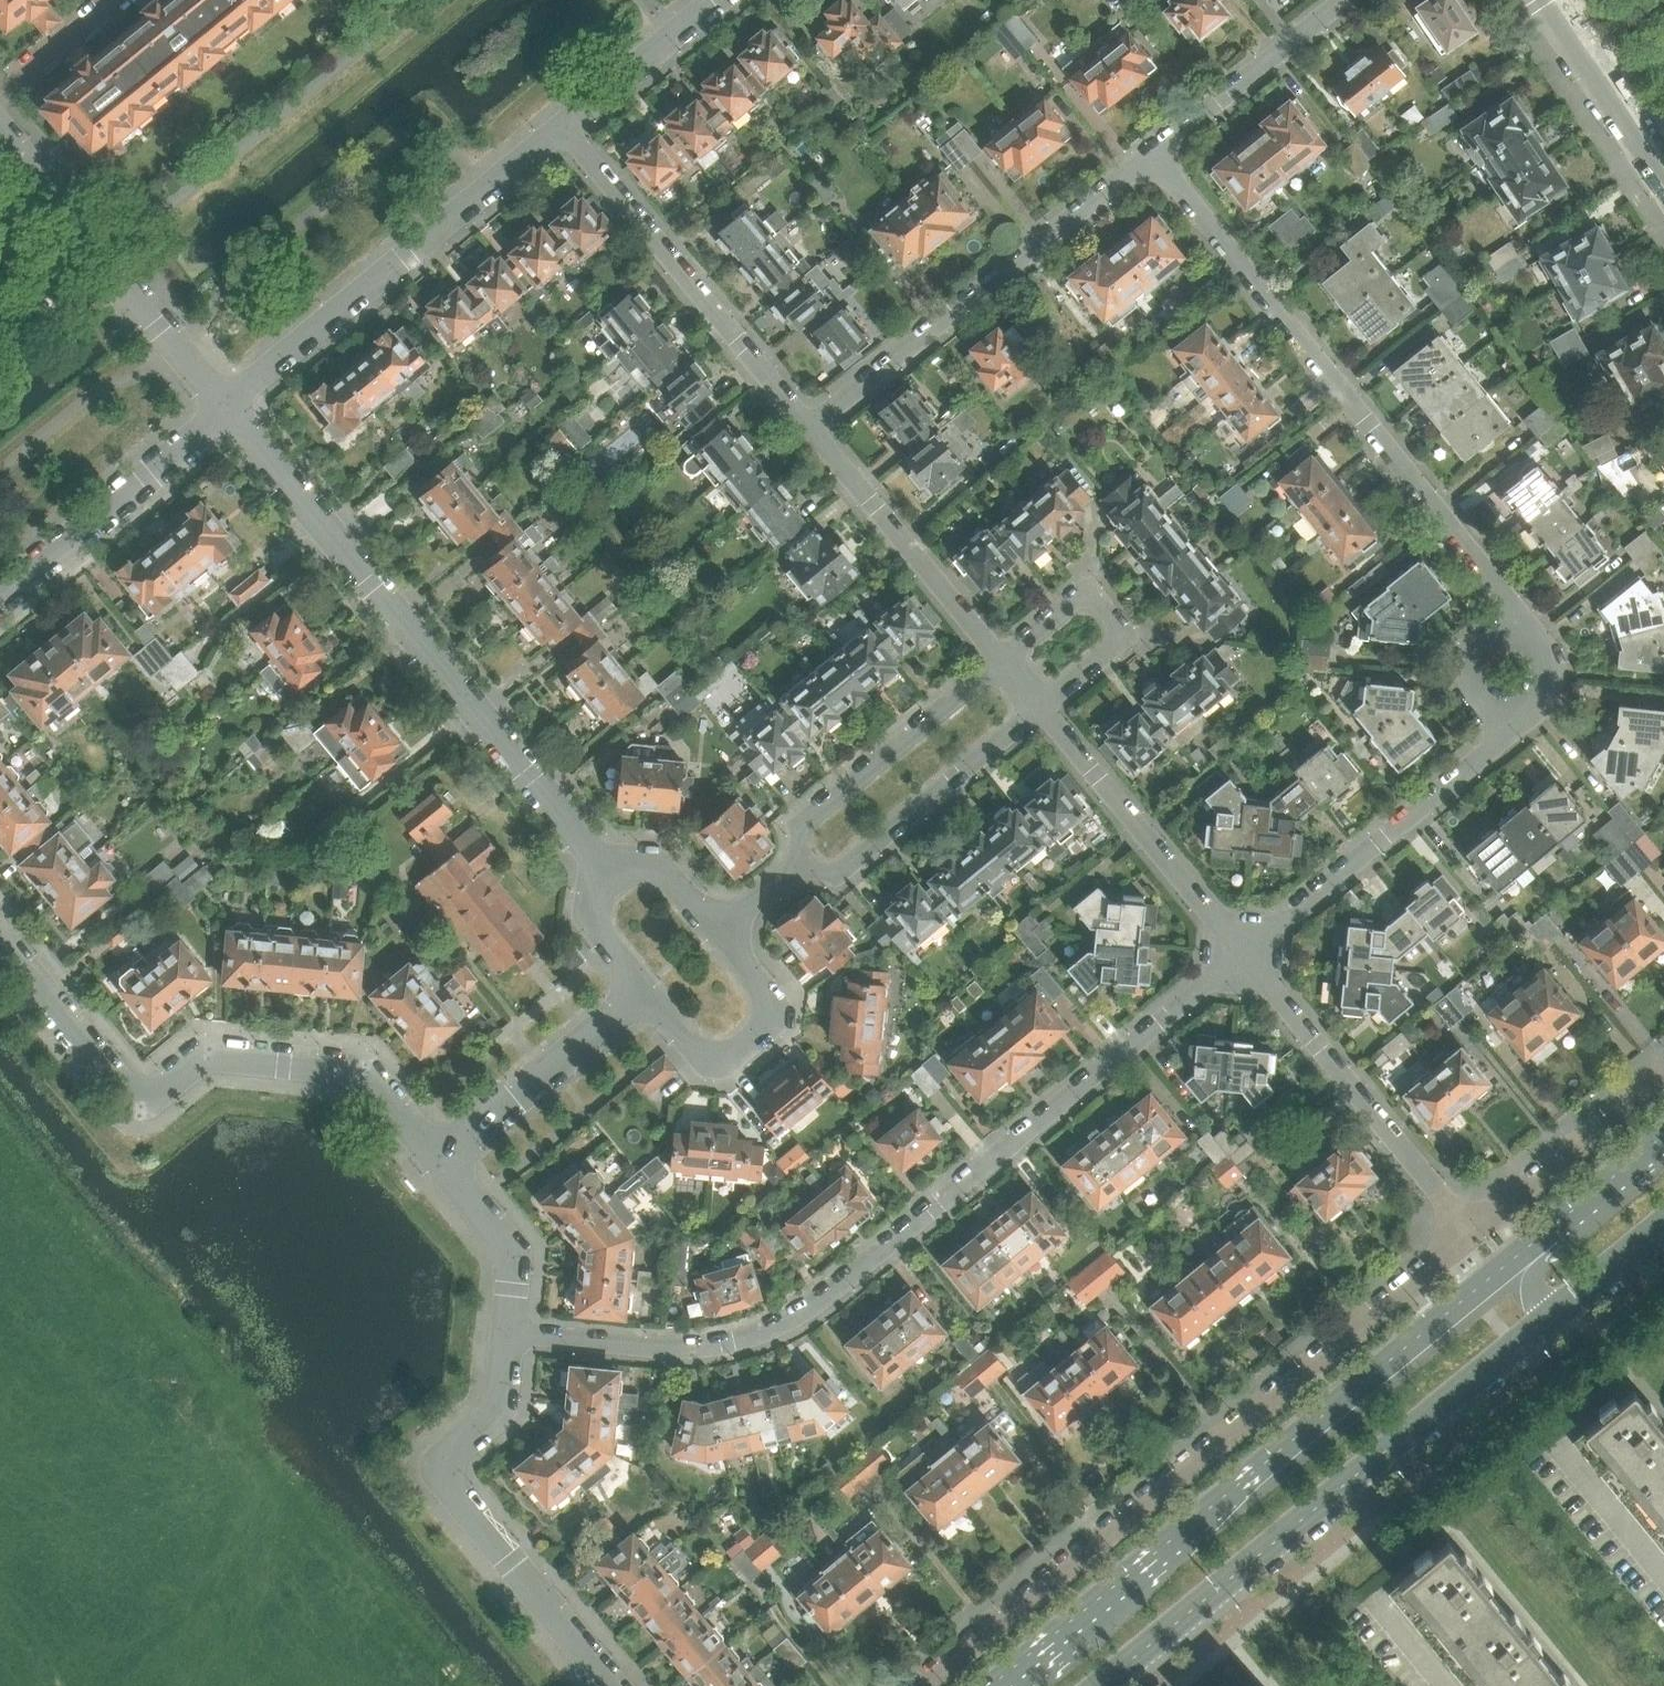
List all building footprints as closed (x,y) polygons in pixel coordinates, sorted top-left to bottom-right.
[(9,27),(11,26),(10,25),(24,14),(24,15),(27,12),(33,20),(34,18),(40,25),(55,13),(49,6),(51,5),(47,0),(0,0),(0,16),(9,27)] [(209,68),(224,57),(221,53),(222,52),(217,46),(250,19),(254,25),(256,24),(259,28),(273,16),(270,12),(276,7),(279,11),(293,0),(171,0),(168,2),(167,1),(164,4),(161,0),(142,0),(138,3),(149,16),(146,19),(146,20),(138,27),(135,23),(121,35),(124,38),(121,41),(118,37),(104,49),(107,53),(102,57),(101,56),(94,62),(91,58),(83,48),(69,60),(77,70),(80,73),(76,76),(77,77),(68,84),(66,81),(51,92),(54,96),(52,97),(55,100),(46,107),(64,129),(72,122),(107,164),(124,149),(118,142),(119,142),(134,131),(130,127),(137,121),(139,124),(140,126),(154,114),(151,110),(169,95),(164,89),(180,77),(185,82),(186,81),(189,85),(203,73),(200,69),(206,64),(209,68)] [(902,42),(879,14),(868,23),(866,21),(867,20),(859,11),(858,11),(852,3),(847,7),(842,0),(828,12),(831,16),(825,21),(828,25),(825,28),(826,28),(818,35),(820,37),(816,40),(826,52),(829,49),(835,56),(851,43),(862,57),(881,41),(890,52),(902,42)] [(903,10),(915,0),(894,0),(903,10)] [(1218,3),(1219,2),(1217,0),(1172,0),(1174,2),(1165,9),(1169,13),(1171,20),(1177,25),(1181,29),(1184,25),(1196,39),(1200,37),(1203,34),(1204,35),(1205,34),(1206,34),(1210,33),(1213,31),(1215,28),(1217,25),(1218,24),(1218,23),(1218,22),(1221,19),(1227,14),(1218,3)] [(1475,18),(1463,0),(1428,0),(1417,7),(1420,11),(1415,15),(1441,54),(1476,31),(1470,21),(1475,18)] [(896,11),(885,21),(902,42),(914,33),(896,11)] [(1037,41),(1015,13),(1003,22),(1010,30),(1026,50),(1037,41)] [(999,39),(1010,30),(1003,22),(992,31),(999,39)] [(795,62),(797,60),(800,58),(790,45),(791,44),(778,28),(776,29),(767,36),(763,31),(750,42),(753,46),(744,54),(745,54),(742,57),(745,61),(767,90),(770,93),(782,83),(779,80),(788,72),(791,74),(798,68),(794,63),(795,63),(795,62)] [(1099,49),(1095,52),(1128,91),(1149,74),(1157,68),(1151,60),(1150,60),(1128,32),(1102,53),(1099,49)] [(1090,46),(1062,68),(1071,78),(1093,106),(1099,114),(1107,108),(1128,91),(1095,52),(1090,46)] [(1365,57),(1355,64),(1382,97),(1382,96),(1390,90),(1388,88),(1402,75),(1399,71),(1405,65),(1393,49),(1386,55),(1382,50),(1368,61),(1365,57)] [(756,98),(767,90),(745,61),(735,69),(734,67),(731,70),(731,69),(721,76),(718,72),(704,83),(709,89),(705,92),(708,96),(729,123),(733,120),(732,118),(742,110),(745,113),(759,102),(756,98)] [(1349,77),(1336,88),(1354,111),(1352,113),(1359,122),(1376,109),(1372,105),(1382,97),(1355,64),(1352,67),(1346,72),(1349,77)] [(1439,66),(1429,73),(1437,84),(1447,77),(1439,66)] [(1456,99),(1479,83),(1470,71),(1442,89),(1452,102),(1456,99)] [(840,97),(828,83),(820,90),(832,105),(840,97)] [(1480,162),(1530,127),(1522,116),(1527,112),(1517,98),(1512,101),(1508,95),(1484,112),(1486,115),(1460,132),(1480,162)] [(736,132),(730,124),(729,123),(708,96),(698,104),(697,103),(694,105),(694,104),(684,112),(681,107),(667,118),(671,123),(667,127),(671,131),(692,158),(703,171),(719,157),(713,150),(736,132)] [(1326,149),(1306,124),(1302,120),(1309,114),(1296,98),(1272,117),(1275,120),(1268,126),(1300,169),(1326,149)] [(1072,135),(1066,127),(1066,128),(1044,100),(1015,123),(1043,158),(1064,141),(1065,141),(1072,135)] [(1424,118),(1414,105),(1400,116),(1410,128),(1424,118)] [(1427,137),(1453,119),(1456,116),(1448,105),(1419,124),(1427,137)] [(867,128),(859,117),(849,125),(856,135),(867,128)] [(1043,158),(1015,123),(986,146),(1008,174),(1014,182),(1022,175),(1043,158)] [(1300,169),(1268,126),(1265,123),(1246,138),(1248,142),(1240,148),(1274,190),(1290,211),(1296,218),(1301,214),(1279,186),(1300,169)] [(981,152),(958,124),(948,132),(970,160),(981,152)] [(1499,189),(1546,158),(1538,146),(1543,143),(1533,128),(1531,129),(1530,127),(1480,162),(1499,189)] [(1380,152),(1362,130),(1353,138),(1370,160),(1380,152)] [(683,165),(692,158),(671,131),(661,139),(660,137),(657,140),(656,139),(647,146),(643,142),(630,153),(634,158),(631,161),(632,163),(627,167),(628,168),(627,169),(637,182),(638,181),(649,194),(654,190),(655,191),(656,190),(656,191),(661,188),(660,187),(670,178),(673,182),(687,171),(683,165)] [(970,160),(948,132),(938,140),(944,147),(943,148),(959,169),(970,160)] [(1371,167),(1353,145),(1342,154),(1360,176),(1371,167)] [(1274,190),(1240,148),(1232,155),(1229,151),(1217,161),(1220,165),(1209,174),(1223,192),(1230,186),(1249,210),(1274,190)] [(772,181),(792,165),(782,154),(763,170),(772,181)] [(1564,192),(1561,187),(1564,185),(1546,158),(1499,189),(1519,218),(1548,199),(1550,202),(1564,192)] [(1463,173),(1472,167),(1469,163),(1461,168),(1463,173)] [(968,215),(953,197),(959,192),(942,171),(905,201),(938,242),(953,230),(951,228),(968,215)] [(838,196),(819,174),(808,183),(826,205),(838,196)] [(610,235),(609,234),(610,233),(609,232),(614,228),(602,214),(597,218),(583,200),(579,203),(575,198),(562,209),(566,213),(556,221),(557,222),(554,224),(555,226),(545,234),(566,261),(573,269),(597,249),(594,246),(605,237),(605,238),(610,235)] [(938,242),(905,201),(868,230),(885,251),(891,259),(897,254),(903,262),(905,264),(922,251),(924,254),(938,242)] [(1392,275),(1370,247),(1384,236),(1372,222),(1380,216),(1382,218),(1389,212),(1381,202),(1374,208),(1373,206),(1353,222),(1361,232),(1343,246),(1354,259),(1329,280),(1339,293),(1335,295),(1348,311),(1392,275)] [(742,262),(781,230),(789,224),(776,209),(764,220),(760,223),(754,215),(756,213),(751,206),(748,208),(744,204),(733,213),(734,215),(717,229),(718,230),(718,231),(719,232),(718,233),(721,237),(715,241),(726,254),(731,250),(739,260),(739,259),(742,262)] [(1428,216),(1419,204),(1409,212),(1418,224),(1428,216)] [(1290,211),(1270,227),(1279,238),(1299,222),(1296,218),(1290,211)] [(1181,257),(1164,237),(1171,231),(1158,215),(1147,224),(1144,219),(1132,229),(1135,233),(1127,240),(1158,281),(1171,271),(1168,267),(1181,257)] [(684,217),(673,225),(679,234),(690,225),(684,217)] [(1299,222),(1279,238),(1289,251),(1314,230),(1304,218),(1299,221),(1299,222)] [(1613,257),(1605,244),(1611,241),(1602,226),(1597,229),(1594,225),(1567,240),(1569,242),(1543,257),(1561,287),(1613,257)] [(551,269),(560,262),(562,264),(566,261),(545,234),(542,230),(538,233),(534,228),(521,239),(524,243),(515,251),(516,252),(513,254),(514,256),(504,264),(523,291),(524,292),(525,291),(534,302),(547,292),(540,284),(554,272),(551,269)] [(813,269),(802,256),(797,260),(788,250),(793,246),(781,230),(742,262),(744,265),(739,269),(750,282),(754,279),(762,288),(763,287),(765,290),(767,289),(775,299),(806,274),(813,269)] [(852,238),(844,244),(853,255),(860,249),(852,238)] [(1158,281),(1127,240),(1119,246),(1115,242),(1097,257),(1100,261),(1132,303),(1158,281)] [(1484,277),(1516,256),(1508,244),(1482,261),(1484,264),(1478,268),(1484,277)] [(1498,285),(1524,268),(1516,256),(1484,277),(1491,288),(1497,284),(1498,285)] [(1623,289),(1629,286),(1613,257),(1561,287),(1578,318),(1609,300),(1611,302),(1626,293),(1623,289)] [(509,299),(518,292),(520,294),(523,291),(504,264),(501,260),(497,263),(493,258),(479,269),(483,273),(473,281),(474,282),(471,284),(473,286),(463,294),(489,327),(498,339),(510,329),(498,314),(511,303),(509,299)] [(1132,303),(1100,261),(1093,267),(1089,263),(1066,282),(1079,298),(1086,293),(1111,324),(1134,306),(1132,303)] [(1463,291),(1447,272),(1426,289),(1442,309),(1463,291)] [(807,322),(832,301),(822,290),(819,293),(808,279),(809,278),(806,274),(775,299),(773,300),(776,304),(771,308),(782,321),(786,318),(794,327),(795,326),(798,329),(807,322)] [(1374,337),(1416,304),(1392,275),(1348,311),(1360,326),(1364,324),(1374,337)] [(868,336),(857,322),(860,319),(847,302),(841,307),(838,302),(852,291),(845,283),(830,294),(834,299),(832,301),(807,322),(815,332),(813,333),(816,336),(815,337),(823,346),(818,349),(829,362),(832,360),(836,364),(852,351),(856,355),(871,344),(866,338),(868,336)] [(609,362),(619,354),(655,323),(653,320),(646,310),(650,307),(639,294),(634,298),(630,294),(629,295),(625,290),(624,291),(622,289),(608,301),(610,302),(597,313),(600,317),(598,318),(605,327),(607,325),(614,335),(598,348),(609,362)] [(489,327),(463,294),(460,290),(457,292),(456,291),(447,299),(442,294),(429,305),(434,310),(423,319),(448,350),(454,345),(456,347),(473,334),(476,337),(489,327)] [(1476,308),(1463,291),(1442,309),(1455,325),(1476,308)] [(1183,311),(1176,302),(1167,309),(1175,319),(1183,311)] [(584,329),(594,321),(588,314),(578,322),(584,329)] [(1049,372),(1033,352),(1043,344),(1025,320),(1014,329),(1012,328),(1002,336),(998,331),(994,333),(993,333),(991,330),(985,335),(988,338),(987,339),(964,357),(979,375),(982,372),(995,388),(1009,377),(1011,380),(1014,377),(1016,381),(1029,370),(1027,366),(1032,362),(1044,377),(1049,372)] [(1182,380),(1221,349),(1217,345),(1220,343),(1219,341),(1203,320),(1190,330),(1193,334),(1175,349),(1190,368),(1179,377),(1182,380)] [(677,353),(679,352),(676,349),(677,348),(669,339),(674,336),(663,322),(658,326),(655,323),(619,354),(631,368),(627,370),(648,395),(655,389),(685,363),(677,353)] [(1661,342),(1663,340),(1663,335),(1658,324),(1652,327),(1650,322),(1623,338),(1625,340),(1599,354),(1609,371),(1597,378),(1604,390),(1609,388),(1610,391),(1618,386),(1617,385),(1663,358),(1663,347),(1661,342)] [(430,367),(424,359),(430,354),(406,324),(394,333),(390,329),(376,340),(380,345),(370,353),(402,390),(408,398),(417,398),(425,392),(415,380),(430,367)] [(1556,360),(1582,344),(1574,331),(1548,347),(1556,360)] [(1419,400),(1463,363),(1441,336),(1400,369),(1410,382),(1407,384),(1419,400)] [(1563,371),(1589,356),(1582,344),(1556,360),(1563,371)] [(1209,394),(1245,365),(1236,353),(1232,357),(1229,353),(1229,354),(1227,352),(1224,354),(1221,349),(1182,380),(1173,387),(1177,392),(1186,385),(1199,402),(1209,394)] [(402,390),(370,353),(368,355),(362,353),(354,359),(355,360),(355,366),(344,375),(371,409),(381,401),(384,405),(402,390)] [(1617,385),(1618,386),(1634,415),(1663,398),(1663,358),(1617,385)] [(714,406),(706,395),(711,391),(708,388),(709,387),(702,378),(706,375),(695,361),(690,366),(687,362),(685,363),(655,389),(660,395),(662,393),(669,402),(656,412),(668,427),(666,430),(673,439),(686,428),(687,428),(714,406)] [(1455,417),(1486,392),(1463,363),(1419,400),(1441,428),(1455,417)] [(1210,431),(1256,393),(1253,390),(1256,387),(1254,385),(1255,385),(1252,382),(1256,378),(1245,365),(1209,394),(1217,403),(1206,411),(1213,420),(1206,425),(1210,431)] [(371,409),(344,375),(328,387),(325,382),(311,394),(314,398),(313,399),(332,422),(326,426),(339,441),(363,421),(361,418),(371,409)] [(569,381),(560,388),(572,402),(581,395),(569,381)] [(933,417),(939,412),(928,398),(921,403),(904,383),(891,394),(895,399),(879,413),(882,417),(877,421),(888,434),(892,431),(900,440),(901,439),(903,442),(904,441),(913,451),(963,410),(959,405),(937,423),(933,417)] [(541,402),(531,388),(520,397),(531,410),(541,402)] [(1468,454),(1510,421),(1486,392),(1455,417),(1441,428),(1454,444),(1458,441),(1468,454)] [(1281,418),(1265,398),(1263,396),(1260,399),(1256,393),(1210,431),(1217,426),(1227,438),(1234,432),(1233,431),(1237,427),(1247,439),(1265,424),(1269,428),(1281,418)] [(506,409),(495,394),(484,403),(491,413),(495,418),(500,414),(506,409)] [(1559,419),(1546,402),(1525,419),(1539,436),(1559,419)] [(467,417),(475,427),(491,413),(484,403),(467,417)] [(974,424),(963,410),(913,451),(904,458),(906,461),(905,462),(913,471),(909,475),(920,488),(925,484),(927,487),(929,486),(934,492),(934,491),(937,495),(951,483),(948,480),(964,467),(960,461),(972,450),(960,436),(962,434),(962,433),(965,430),(966,431),(974,424)] [(491,413),(475,427),(483,437),(504,419),(500,414),(495,418),(491,413)] [(748,452),(753,448),(743,435),(738,438),(731,429),(730,430),(728,427),(726,428),(717,418),(682,447),(690,456),(686,460),(684,463),(683,468),(685,472),(687,475),(689,476),(691,476),(694,476),(698,475),(703,471),(715,484),(751,455),(748,452)] [(1547,447),(1568,430),(1559,419),(1539,436),(1547,447)] [(1068,431),(1069,424),(1065,420),(1058,421),(1053,425),(1052,431),(1056,436),(1063,435),(1068,431)] [(575,448),(560,429),(547,440),(562,458),(575,448)] [(1618,457),(1607,435),(1582,449),(1591,461),(1597,458),(1601,466),(1616,458),(1618,457)] [(1282,523),(1332,482),(1324,472),(1329,469),(1318,455),(1314,459),(1303,446),(1288,458),(1292,463),(1276,476),(1291,494),(1287,497),(1293,504),(1277,517),(1282,523)] [(394,477),(415,460),(406,450),(386,467),(394,477)] [(1618,457),(1616,458),(1623,472),(1628,470),(1638,465),(1631,450),(1618,457)] [(477,490),(463,473),(474,464),(465,452),(427,483),(432,489),(423,497),(428,503),(424,506),(435,520),(439,516),(441,519),(477,490)] [(774,484),(768,476),(769,476),(759,463),(757,464),(751,455),(715,484),(716,487),(720,484),(742,510),(774,484)] [(1526,519),(1561,490),(1551,478),(1549,480),(1537,465),(1535,467),(1533,463),(1532,461),(1519,472),(1516,468),(1497,483),(1506,494),(1500,498),(1511,511),(1515,508),(1518,511),(1519,511),(1526,519)] [(1082,508),(1091,500),(1084,491),(1093,484),(1077,464),(1067,472),(1061,465),(1057,468),(1062,475),(1058,479),(1056,477),(1057,476),(1055,474),(1038,488),(1040,490),(1041,489),(1043,491),(1033,499),(1032,498),(1028,502),(1053,534),(1057,532),(1061,537),(1074,526),(1071,522),(1075,518),(1074,517),(1080,513),(1079,512),(1083,509),(1082,508)] [(1163,510),(1184,494),(1176,483),(1159,497),(1147,482),(1146,484),(1136,472),(1103,501),(1113,513),(1111,514),(1118,522),(1117,523),(1120,527),(1116,530),(1127,544),(1132,539),(1134,542),(1170,513),(1168,512),(1166,513),(1163,510)] [(1567,484),(1576,477),(1573,474),(1564,481),(1567,484)] [(1572,490),(1580,483),(1576,477),(1567,484),(1572,490)] [(1319,537),(1353,509),(1358,505),(1337,479),(1332,482),(1282,523),(1286,528),(1302,516),(1319,537)] [(805,524),(796,513),(798,512),(795,509),(796,509),(789,499),(793,496),(782,483),(777,487),(774,484),(742,510),(775,549),(805,524)] [(1253,502),(1246,493),(1244,494),(1237,484),(1220,497),(1236,518),(1253,504),(1252,502),(1253,502)] [(1193,505),(1206,493),(1201,487),(1187,499),(1193,505)] [(1584,523),(1572,508),(1577,504),(1563,488),(1561,490),(1526,519),(1531,525),(1530,526),(1532,529),(1528,532),(1539,546),(1543,543),(1546,546),(1547,545),(1551,550),(1584,523)] [(505,515),(514,507),(501,492),(488,503),(477,490),(441,519),(444,522),(439,525),(450,539),(454,535),(460,542),(469,534),(473,539),(487,528),(496,538),(512,523),(505,515)] [(1053,534),(1028,502),(1025,499),(1009,512),(1013,517),(1004,524),(1003,522),(999,525),(1022,554),(1025,558),(1028,555),(1033,560),(1046,549),(1043,545),(1047,541),(1046,540),(1053,534)] [(241,543),(231,530),(228,532),(206,505),(205,506),(201,501),(189,512),(193,516),(178,528),(186,538),(209,570),(211,573),(221,564),(219,562),(235,548),(235,547),(241,543)] [(1382,545),(1372,532),(1377,528),(1366,515),(1361,519),(1353,509),(1319,537),(1305,548),(1310,554),(1324,543),(1328,549),(1332,546),(1347,565),(1363,552),(1367,557),(1382,545)] [(1597,520),(1604,514),(1601,509),(1593,516),(1597,520)] [(1153,575),(1191,543),(1187,539),(1185,540),(1179,532),(1182,529),(1170,513),(1134,542),(1141,550),(1140,551),(1144,555),(1139,559),(1150,573),(1151,572),(1153,575)] [(540,566),(526,550),(531,546),(517,528),(527,519),(523,514),(512,523),(496,538),(504,548),(490,559),(494,565),(485,572),(490,579),(486,582),(497,595),(501,592),(504,596),(540,566)] [(1608,558),(1604,553),(1606,552),(1596,539),(1597,539),(1594,535),(1595,534),(1585,522),(1584,523),(1551,550),(1559,559),(1557,560),(1560,564),(1556,567),(1566,580),(1572,576),(1580,587),(1599,572),(1596,568),(1608,558)] [(1022,554),(999,525),(998,524),(987,533),(984,529),(970,540),(974,544),(963,552),(963,551),(958,555),(959,556),(958,556),(959,557),(953,562),(964,575),(970,570),(983,586),(986,583),(991,588),(1004,577),(1002,575),(1006,571),(1005,570),(1013,564),(1012,562),(1022,554)] [(209,570),(186,538),(178,528),(174,532),(168,531),(168,530),(160,537),(160,543),(152,549),(186,594),(189,592),(184,585),(190,580),(193,583),(209,570)] [(859,574),(852,567),(853,566),(850,563),(856,558),(844,543),(839,546),(836,542),(829,547),(815,530),(787,553),(798,565),(793,569),(795,571),(789,577),(809,601),(812,599),(812,598),(813,597),(815,598),(816,597),(819,602),(818,603),(821,605),(859,574)] [(1633,558),(1656,540),(1647,530),(1625,548),(1633,558)] [(1254,540),(1248,533),(1240,539),(1246,546),(1254,540)] [(620,543),(613,535),(604,542),(611,551),(620,543)] [(1656,540),(1633,558),(1646,574),(1661,562),(1663,565),(1663,551),(1656,540)] [(1181,599),(1219,569),(1205,551),(1199,556),(1192,549),(1194,547),(1191,543),(1153,575),(1156,578),(1156,579),(1167,592),(1171,589),(1174,593),(1175,592),(1181,599)] [(186,594),(152,549),(134,565),(130,560),(117,570),(121,575),(120,576),(142,603),(140,605),(150,618),(173,599),(175,603),(186,594)] [(525,621),(561,592),(548,577),(560,567),(551,556),(540,566),(504,596),(508,601),(504,604),(515,617),(519,614),(525,621)] [(1280,556),(1270,563),(1278,573),(1287,565),(1280,556)] [(1449,593),(1437,578),(1438,578),(1429,566),(1428,567),(1423,561),(1422,560),(1421,560),(1420,559),(1385,587),(1387,589),(1405,610),(1413,614),(1415,612),(1417,614),(1421,612),(1425,617),(1437,608),(1438,609),(1449,600),(1448,599),(1450,597),(1449,596),(1450,595),(1449,593)] [(1380,562),(1372,569),(1379,578),(1388,572),(1380,562)] [(239,605),(270,580),(260,567),(228,593),(239,605)] [(1246,614),(1236,602),(1239,600),(1240,600),(1241,599),(1230,585),(1231,584),(1219,569),(1181,599),(1184,602),(1178,606),(1189,620),(1194,616),(1197,621),(1198,620),(1205,628),(1206,626),(1212,634),(1217,639),(1246,614)] [(1372,569),(1366,573),(1374,582),(1379,578),(1372,569)] [(1356,598),(1371,586),(1363,576),(1348,588),(1356,598)] [(1656,592),(1651,593),(1640,579),(1602,609),(1610,620),(1609,620),(1614,637),(1663,622),(1663,617),(1656,592)] [(1278,581),(1271,587),(1280,597),(1287,591),(1278,581)] [(1319,610),(1339,594),(1331,584),(1311,599),(1319,610)] [(1425,617),(1421,612),(1417,614),(1415,612),(1413,614),(1405,610),(1387,589),(1363,608),(1360,605),(1351,613),(1359,623),(1357,640),(1369,641),(1370,637),(1371,637),(1371,638),(1373,638),(1413,642),(1415,642),(1415,641),(1417,641),(1418,641),(1419,639),(1420,639),(1421,625),(1420,625),(1420,624),(1419,622),(1425,617)] [(599,623),(617,608),(607,596),(589,610),(581,617),(561,592),(525,621),(527,623),(523,627),(533,640),(537,636),(543,643),(552,635),(557,640),(571,629),(580,639),(599,623)] [(931,627),(918,612),(924,607),(913,594),(907,598),(906,598),(905,597),(901,601),(902,602),(891,610),(888,607),(875,618),(878,622),(872,628),(870,626),(872,625),(868,619),(866,620),(857,610),(853,614),(864,628),(891,659),(901,650),(902,652),(905,650),(906,651),(915,643),(919,647),(932,636),(928,630),(931,627)] [(310,631),(293,610),(287,602),(279,609),(252,631),(275,660),(310,631)] [(129,654),(101,620),(94,626),(85,615),(74,624),(70,623),(63,629),(63,633),(62,634),(96,675),(97,674),(99,678),(112,668),(109,664),(117,658),(120,661),(129,654)] [(1614,637),(1619,653),(1620,653),(1618,666),(1663,671),(1663,659),(1663,622),(1614,637)] [(623,667),(603,643),(609,638),(608,636),(608,635),(599,623),(580,639),(588,649),(574,661),(578,666),(569,674),(574,681),(570,684),(581,697),(585,694),(587,696),(623,667)] [(891,659),(864,628),(837,651),(867,687),(869,685),(870,686),(880,678),(883,682),(896,671),(892,666),(895,663),(891,659)] [(326,666),(334,659),(327,652),(310,631),(275,660),(262,671),(278,691),(291,680),(299,688),(326,666)] [(96,675),(62,634),(50,644),(46,642),(39,648),(40,652),(37,654),(71,696),(96,675)] [(1330,656),(1331,643),(1316,641),(1317,636),(1303,634),(1301,653),(1330,656)] [(172,659),(156,639),(145,647),(162,667),(172,659)] [(1228,687),(1238,679),(1224,662),(1242,647),(1222,645),(1201,663),(1200,661),(1195,665),(1195,664),(1190,667),(1187,663),(1174,674),(1173,678),(1201,712),(1205,709),(1204,708),(1214,701),(1215,702),(1214,703),(1215,704),(1232,691),(1230,689),(1229,690),(1228,687)] [(162,667),(145,647),(135,656),(166,694),(175,687),(170,680),(161,668),(162,667)] [(192,662),(182,651),(172,659),(162,667),(161,668),(170,680),(192,662)] [(867,687),(837,651),(809,674),(839,710),(841,708),(842,709),(852,701),(855,705),(868,694),(864,689),(867,687)] [(1328,669),(1330,656),(1301,653),(1299,671),(1312,673),(1313,667),(1328,669)] [(71,696),(37,654),(35,656),(31,655),(24,661),(24,665),(13,674),(22,685),(15,690),(47,727),(56,720),(58,722),(79,705),(71,696)] [(200,672),(192,662),(170,680),(175,687),(177,685),(180,689),(193,678),(200,673),(200,672)] [(634,681),(623,668),(623,667),(587,696),(589,699),(585,703),(596,716),(600,713),(605,719),(615,711),(620,717),(645,696),(658,686),(647,671),(634,681)] [(212,682),(202,670),(200,672),(200,673),(193,678),(203,690),(212,682)] [(667,698),(685,683),(677,673),(658,688),(667,698)] [(839,710),(809,674),(780,697),(787,706),(781,711),(770,697),(765,701),(773,710),(799,740),(809,732),(810,734),(813,731),(814,732),(823,724),(827,728),(840,717),(836,712),(839,710)] [(1201,712),(1173,678),(1173,683),(1167,688),(1167,687),(1162,690),(1159,686),(1145,697),(1150,702),(1146,705),(1150,709),(1172,737),(1177,734),(1175,731),(1183,725),(1187,729),(1203,715),(1201,712)] [(111,695),(101,681),(93,687),(104,700),(111,695)] [(1415,714),(1410,708),(1411,707),(1411,706),(1413,706),(1414,691),(1413,691),(1413,690),(1412,689),(1410,688),(1410,687),(1408,687),(1365,683),(1363,684),(1363,685),(1363,683),(1350,682),(1349,695),(1339,703),(1347,712),(1353,708),(1353,709),(1354,710),(1353,711),(1354,713),(1371,734),(1394,716),(1401,717),(1403,719),(1406,716),(1409,720),(1415,714)] [(675,709),(694,693),(685,683),(667,698),(675,709)] [(326,722),(317,730),(320,734),(318,736),(337,761),(385,722),(383,720),(374,709),(368,701),(361,693),(354,700),(326,722)] [(9,697),(2,702),(8,708),(10,712),(11,713),(18,708),(9,697)] [(8,708),(2,702),(0,699),(0,721),(10,712),(8,708)] [(1620,707),(1618,720),(1617,720),(1609,735),(1656,761),(1663,747),(1663,711),(1620,707)] [(1180,746),(1172,737),(1150,709),(1140,717),(1138,716),(1135,718),(1135,717),(1125,725),(1122,721),(1109,732),(1113,737),(1101,747),(1115,764),(1118,762),(1129,775),(1130,774),(1129,773),(1133,769),(1135,771),(1139,767),(1139,766),(1148,758),(1155,767),(1159,765),(1159,764),(1162,767),(1171,760),(1168,756),(1180,746)] [(804,753),(799,748),(803,745),(799,740),(773,710),(744,734),(747,738),(740,744),(729,730),(726,733),(756,769),(738,783),(744,790),(773,767),(774,769),(776,767),(777,768),(787,760),(790,764),(804,753)] [(10,712),(0,721),(0,722),(7,730),(18,721),(11,713),(10,712)] [(284,728),(279,732),(297,753),(318,736),(320,734),(317,730),(302,713),(284,728)] [(1433,742),(1435,741),(1434,740),(1435,739),(1434,737),(1435,737),(1425,725),(1424,726),(1415,714),(1409,720),(1406,716),(1403,719),(1401,717),(1394,716),(1371,734),(1372,735),(1370,737),(1398,770),(1399,769),(1399,770),(1401,768),(1401,769),(1407,764),(1408,765),(1419,756),(1418,755),(1433,743),(1433,742)] [(385,722),(337,761),(360,789),(373,779),(398,759),(401,757),(409,751),(402,743),(385,722)] [(1359,773),(1343,753),(1338,757),(1327,743),(1322,748),(1321,747),(1309,757),(1309,756),(1304,760),(1304,761),(1299,765),(1296,761),(1297,759),(1289,749),(1290,747),(1279,733),(1276,735),(1268,724),(1261,730),(1270,741),(1298,776),(1319,802),(1320,801),(1321,803),(1330,796),(1331,796),(1334,794),(1338,798),(1351,787),(1347,782),(1359,773)] [(1362,743),(1370,737),(1367,733),(1359,740),(1362,743)] [(247,758),(263,745),(254,734),(246,741),(238,747),(247,758)] [(1359,740),(1354,734),(1346,742),(1353,751),(1362,743),(1359,740)] [(1641,788),(1656,762),(1656,761),(1609,735),(1601,750),(1602,750),(1591,758),(1622,795),(1635,785),(1641,788)] [(616,789),(615,798),(620,804),(638,806),(649,807),(654,753),(655,753),(656,745),(631,743),(627,747),(626,747),(625,755),(624,755),(624,756),(619,760),(618,769),(623,775),(622,785),(616,789)] [(1369,752),(1362,743),(1353,751),(1360,759),(1369,752)] [(274,758),(263,745),(247,758),(258,771),(274,758)] [(654,753),(649,807),(652,807),(660,808),(664,809),(678,810),(684,805),(685,796),(691,796),(693,777),(687,777),(688,767),(687,767),(683,762),(673,761),(674,750),(672,747),(656,745),(655,753),(654,753)] [(1248,757),(1238,746),(1227,755),(1237,766),(1248,757)] [(1211,765),(1197,748),(1188,756),(1202,772),(1211,765)] [(26,791),(17,780),(18,775),(10,765),(6,766),(4,764),(0,767),(0,812),(26,791)] [(37,768),(26,777),(33,785),(40,779),(43,777),(37,768)] [(1252,859),(1256,805),(1245,804),(1246,797),(1230,778),(1226,781),(1217,770),(1197,787),(1206,798),(1205,798),(1214,809),(1214,810),(1215,811),(1217,812),(1216,823),(1214,823),(1214,825),(1212,825),(1207,825),(1205,845),(1211,846),(1210,846),(1213,846),(1213,848),(1233,850),(1233,857),(1252,859)] [(1298,819),(1319,802),(1298,776),(1289,784),(1284,784),(1279,786),(1276,789),(1273,793),(1273,798),(1269,801),(1269,807),(1256,805),(1252,859),(1271,860),(1271,853),(1292,855),(1292,854),(1295,854),(1295,853),(1300,854),(1302,833),(1297,833),(1297,832),(1295,832),(1295,830),(1293,830),(1294,820),(1296,820),(1296,818),(1298,819)] [(50,821),(48,817),(49,813),(41,802),(47,797),(48,790),(40,779),(33,785),(26,791),(0,812),(0,834),(12,850),(19,844),(25,851),(51,830),(46,824),(50,821)] [(1068,824),(1076,817),(1078,818),(1082,814),(1083,810),(1088,806),(1077,793),(1071,798),(1058,782),(1055,785),(1050,780),(1037,790),(1041,795),(1031,802),(1032,803),(1029,806),(1031,807),(1021,815),(1046,849),(1055,859),(1067,849),(1058,838),(1068,830),(1069,831),(1071,829),(1068,824)] [(1586,819),(1579,811),(1575,806),(1577,804),(1565,789),(1564,790),(1562,788),(1561,789),(1555,781),(1541,793),(1539,791),(1529,800),(1530,801),(1529,803),(1530,805),(1529,806),(1558,842),(1586,819)] [(453,844),(437,825),(440,823),(446,819),(445,818),(454,812),(437,791),(402,820),(418,840),(420,839),(440,864),(458,850),(453,844)] [(169,808),(159,795),(146,805),(156,818),(169,808)] [(717,852),(759,818),(760,819),(765,814),(764,814),(756,804),(751,809),(740,796),(739,797),(739,796),(729,804),(730,805),(700,830),(717,852)] [(1635,823),(1619,803),(1609,811),(1614,817),(1633,841),(1643,833),(1635,823)] [(325,839),(354,815),(345,804),(316,828),(325,839)] [(1558,842),(1529,806),(1527,804),(1511,818),(1509,816),(1499,825),(1500,826),(1499,827),(1499,828),(1500,829),(1499,831),(1528,866),(1558,842)] [(1046,849),(1021,815),(1017,811),(1013,813),(1009,808),(996,819),(999,824),(989,832),(990,832),(988,835),(1019,872),(1046,849)] [(1633,841),(1614,817),(1593,834),(1613,858),(1633,841)] [(46,893),(98,851),(92,844),(96,842),(75,818),(66,826),(61,821),(51,830),(25,851),(31,859),(24,864),(36,878),(38,881),(38,884),(40,884),(45,890),(44,890),(46,893)] [(772,851),(772,846),(773,845),(772,844),(763,833),(768,829),(760,819),(759,818),(717,852),(736,875),(737,874),(742,876),(752,868),(751,868),(751,863),(758,857),(763,859),(773,851),(772,851)] [(487,868),(503,855),(478,824),(453,844),(458,850),(440,864),(416,884),(445,919),(444,920),(458,938),(466,932),(500,974),(517,960),(519,963),(530,954),(528,952),(544,938),(487,868)] [(1528,866),(1499,831),(1497,829),(1494,832),(1492,830),(1482,839),(1483,840),(1466,854),(1473,862),(1472,863),(1473,864),(1472,865),(1485,880),(1485,879),(1486,880),(1483,882),(1489,889),(1492,886),(1497,892),(1528,866)] [(1019,872),(988,835),(985,837),(981,831),(967,842),(971,847),(961,855),(962,856),(959,858),(990,895),(1001,909),(1007,903),(999,893),(1006,888),(1003,885),(1019,872)] [(1621,886),(1650,862),(1633,841),(1613,858),(1604,866),(1621,886)] [(1574,861),(1564,849),(1558,854),(1568,867),(1574,861)] [(110,896),(117,891),(117,890),(117,886),(123,882),(98,851),(46,893),(48,895),(49,894),(55,901),(54,903),(57,904),(73,923),(76,921),(79,922),(83,919),(82,915),(88,910),(94,909),(95,909),(103,902),(103,898),(106,895),(110,896)] [(182,882),(201,868),(190,855),(172,870),(178,876),(182,882)] [(990,895),(959,858),(957,860),(953,855),(939,865),(943,870),(933,878),(934,879),(931,881),(932,882),(922,890),(948,924),(955,933),(960,929),(949,916),(956,910),(962,918),(990,895)] [(178,876),(172,870),(165,860),(144,878),(156,894),(165,886),(178,876)] [(1078,860),(1068,870),(1074,877),(1075,878),(1085,868),(1078,860)] [(194,896),(215,878),(204,865),(201,868),(182,882),(194,896)] [(279,886),(281,872),(270,871),(269,885),(279,886)] [(1040,888),(1029,874),(1024,878),(1035,892),(1040,888)] [(194,896),(182,882),(178,876),(165,886),(183,908),(196,898),(194,896)] [(1464,911),(1453,898),(1458,894),(1443,876),(1439,880),(1438,879),(1431,885),(1427,880),(1413,891),(1417,895),(1414,898),(1405,906),(1407,907),(1432,939),(1443,930),(1444,931),(1448,928),(1447,927),(1460,917),(1459,915),(1464,911)] [(334,878),(333,897),(348,898),(350,879),(350,878),(347,878),(334,877),(334,878)] [(919,947),(948,924),(922,890),(918,886),(915,888),(911,883),(897,894),(901,898),(891,906),(892,907),(889,909),(890,911),(879,920),(896,941),(916,965),(921,961),(910,948),(916,943),(919,947)] [(1143,925),(1145,905),(1144,904),(1144,902),(1144,897),(1123,895),(1123,900),(1122,900),(1122,901),(1121,901),(1121,903),(1109,902),(1110,900),(1108,897),(1107,897),(1098,886),(1073,907),(1090,928),(1096,929),(1095,940),(1148,945),(1150,926),(1143,925)] [(1635,899),(1634,897),(1632,899),(1626,891),(1618,897),(1624,905),(1607,919),(1643,965),(1655,955),(1663,947),(1663,934),(1635,899)] [(797,948),(839,915),(841,913),(840,912),(838,914),(830,904),(825,908),(816,897),(815,896),(814,897),(809,895),(799,903),(800,903),(800,908),(793,914),(788,912),(778,920),(779,925),(778,926),(797,948)] [(1480,904),(1472,911),(1483,925),(1491,919),(1480,904)] [(1432,939),(1407,907),(1406,908),(1407,909),(1389,924),(1389,923),(1386,925),(1386,927),(1384,927),(1384,929),(1373,928),(1373,926),(1372,926),(1372,925),(1371,925),(1371,919),(1351,917),(1350,922),(1350,925),(1348,925),(1346,945),(1339,945),(1337,963),(1394,970),(1395,958),(1400,959),(1404,955),(1407,956),(1412,954),(1416,952),(1418,948),(1419,943),(1423,940),(1432,951),(1438,946),(1432,939)] [(427,919),(418,908),(406,917),(396,925),(405,936),(427,919)] [(1526,924),(1516,912),(1512,916),(1524,931),(1531,925),(1528,922),(1526,924)] [(1021,938),(1033,928),(1039,923),(1030,913),(1012,928),(1021,938)] [(1562,935),(1547,916),(1545,914),(1535,923),(1552,943),(1562,935)] [(847,945),(857,937),(846,925),(847,925),(839,915),(797,948),(815,970),(825,962),(833,972),(855,955),(847,945)] [(134,929),(125,918),(118,924),(127,935),(134,929)] [(1045,919),(1039,923),(1033,928),(1043,942),(1056,931),(1045,919)] [(1643,965),(1607,919),(1588,935),(1581,927),(1573,934),(1580,941),(1578,943),(1615,987),(1631,973),(1632,974),(1643,965)] [(879,920),(870,928),(881,941),(887,948),(896,941),(879,920)] [(259,985),(264,929),(254,928),(249,922),(239,921),(233,926),(231,926),(230,940),(225,981),(245,983),(246,985),(248,983),(255,984),(255,985),(259,985)] [(292,988),(298,931),(295,930),(292,926),(282,925),(265,923),(264,929),(259,985),(262,986),(262,985),(269,985),(270,987),(272,986),(292,988)] [(1552,943),(1535,923),(1531,926),(1531,925),(1524,931),(1541,952),(1552,943)] [(113,947),(127,935),(118,924),(104,936),(113,947)] [(324,992),(331,939),(328,939),(320,938),(320,934),(315,928),(305,927),(301,931),(298,931),(292,988),(310,990),(312,991),(314,990),(321,991),(324,992)] [(1048,948),(1043,942),(1033,928),(1021,938),(1037,958),(1048,948)] [(358,994),(363,939),(362,939),(357,932),(348,931),(344,935),(344,937),(342,937),(337,931),(329,931),(328,939),(331,939),(324,992),(327,992),(328,991),(335,992),(336,994),(338,992),(358,994)] [(208,972),(203,965),(199,965),(194,959),(195,955),(190,949),(186,949),(180,943),(179,944),(174,938),(169,937),(158,945),(159,951),(156,953),(162,960),(154,966),(183,1001),(184,1000),(184,999),(189,995),(192,995),(192,992),(195,990),(209,978),(207,975),(208,972)] [(1138,984),(1140,963),(1147,963),(1148,945),(1095,940),(1094,951),(1087,951),(1077,960),(1070,951),(1060,959),(1068,968),(1067,968),(1088,993),(1099,983),(1099,984),(1102,982),(1102,979),(1113,980),(1113,982),(1114,982),(1114,984),(1115,984),(1114,989),(1135,991),(1135,986),(1136,986),(1136,983),(1138,984)] [(881,941),(872,948),(878,955),(887,948),(881,941)] [(183,1001),(154,966),(144,955),(144,956),(136,947),(133,950),(140,958),(133,963),(133,968),(123,977),(123,982),(122,982),(127,987),(124,990),(129,996),(128,1000),(133,1007),(137,1006),(142,1012),(141,1016),(146,1023),(150,1022),(153,1025),(170,1010),(173,1011),(173,1008),(179,1003),(179,1004),(183,1001)] [(456,977),(467,967),(460,959),(449,968),(456,977)] [(1580,1013),(1543,968),(1543,969),(1536,961),(1532,965),(1538,973),(1515,991),(1552,1036),(1554,1034),(1556,1036),(1566,1028),(1564,1026),(1580,1013)] [(1414,1003),(1403,989),(1397,982),(1392,982),(1394,970),(1337,963),(1335,982),(1342,983),(1340,1004),(1342,1004),(1341,1006),(1342,1006),(1341,1012),(1362,1014),(1362,1009),(1376,1010),(1388,1024),(1414,1003)] [(397,1024),(447,984),(444,981),(432,991),(427,985),(431,981),(432,975),(424,964),(417,964),(413,968),(410,965),(405,969),(405,970),(400,969),(393,975),(393,979),(388,984),(383,983),(376,988),(376,992),(373,995),(389,1013),(388,1015),(391,1016),(396,1021),(395,1022),(397,1024)] [(1062,1024),(1047,1005),(1064,991),(1042,965),(1030,976),(1040,989),(1031,996),(1027,992),(1018,999),(1012,992),(996,1004),(1005,1014),(1040,1054),(1038,1051),(1053,1038),(1052,1038),(1057,1034),(1054,1030),(1062,1024)] [(463,1010),(454,999),(450,998),(445,992),(459,980),(466,989),(477,980),(467,967),(456,977),(447,984),(397,1024),(399,1027),(400,1026),(405,1032),(404,1034),(407,1035),(422,1053),(424,1050),(429,1052),(435,1046),(435,1042),(441,1037),(445,1038),(451,1033),(451,1029),(457,1024),(455,1021),(462,1015),(463,1010)] [(885,1008),(888,972),(858,969),(856,982),(852,982),(850,997),(837,996),(837,1001),(832,1001),(831,1015),(835,1015),(835,1018),(879,1023),(881,1008),(885,1008)] [(1473,1008),(1456,987),(1445,996),(1462,1017),(1473,1008)] [(1552,1036),(1515,991),(1493,1009),(1487,1001),(1483,1005),(1489,1013),(1488,1013),(1500,1028),(1496,1031),(1504,1040),(1508,1037),(1525,1058),(1552,1036)] [(1462,1017),(1445,996),(1434,1005),(1451,1026),(1462,1017)] [(958,998),(951,1004),(959,1013),(966,1007),(958,998)] [(1040,1054),(1005,1014),(987,1029),(985,1027),(975,1035),(1011,1077),(1023,1067),(1024,1068),(1026,1066),(1029,1070),(1041,1059),(1038,1056),(1040,1054)] [(878,1074),(882,1038),(878,1038),(879,1023),(835,1018),(835,1021),(830,1021),(829,1035),(833,1035),(833,1040),(846,1042),(845,1057),(849,1058),(847,1071),(878,1074)] [(1392,1061),(1411,1045),(1401,1033),(1381,1049),(1392,1061)] [(1011,1077),(975,1035),(951,1054),(955,1058),(951,1062),(977,1094),(982,1090),(985,1093),(989,1090),(990,1090),(1005,1078),(1006,1080),(1011,1077)] [(1229,1090),(1234,1042),(1215,1040),(1214,1046),(1197,1044),(1196,1045),(1195,1045),(1190,1045),(1188,1064),(1193,1064),(1193,1065),(1194,1065),(1194,1066),(1195,1066),(1194,1073),(1185,1081),(1201,1101),(1216,1088),(1229,1090)] [(1266,1080),(1267,1073),(1268,1073),(1268,1072),(1269,1072),(1274,1072),(1276,1053),(1271,1053),(1271,1052),(1269,1052),(1269,1051),(1252,1050),(1252,1044),(1234,1042),(1229,1090),(1242,1091),(1254,1106),(1274,1090),(1266,1080)] [(1461,1049),(1433,1071),(1461,1106),(1465,1107),(1470,1103),(1470,1098),(1489,1083),(1461,1049)] [(949,1073),(933,1054),(922,1064),(922,1065),(937,1083),(949,1073)] [(646,1095),(676,1070),(665,1056),(643,1074),(643,1075),(635,1081),(646,1095)] [(775,1133),(832,1087),(813,1063),(801,1072),(796,1066),(762,1093),(768,1099),(756,1109),(775,1133)] [(937,1083),(922,1065),(911,1074),(929,1096),(940,1086),(937,1083)] [(1409,1074),(1397,1084),(1405,1095),(1406,1094),(1414,1105),(1413,1106),(1424,1120),(1425,1119),(1431,1125),(1437,1126),(1461,1106),(1433,1071),(1418,1084),(1409,1074)] [(871,1106),(883,1097),(878,1091),(867,1101),(871,1106)] [(1183,1135),(1150,1096),(1137,1106),(1133,1105),(1128,1109),(1128,1113),(1127,1115),(1168,1165),(1169,1164),(1172,1168),(1185,1158),(1174,1143),(1183,1135)] [(934,1141),(939,1137),(937,1134),(945,1128),(936,1117),(928,1123),(918,1111),(882,1140),(904,1166),(909,1162),(912,1161),(916,1158),(917,1155),(926,1148),(928,1147),(933,1144),(934,1141)] [(1168,1165),(1127,1115),(1116,1123),(1113,1122),(1108,1126),(1108,1130),(1106,1132),(1139,1172),(1155,1159),(1164,1169),(1168,1165)] [(710,1171),(715,1126),(711,1125),(712,1121),(698,1120),(698,1124),(693,1124),(692,1137),(676,1135),(673,1171),(694,1173),(695,1169),(710,1171)] [(761,1179),(764,1148),(750,1147),(751,1143),(735,1141),(737,1128),(732,1127),(732,1123),(718,1122),(718,1126),(715,1126),(710,1171),(725,1172),(725,1176),(743,1177),(743,1181),(748,1181),(748,1178),(761,1179)] [(1224,1128),(1213,1137),(1226,1153),(1228,1156),(1239,1147),(1231,1138),(1224,1128)] [(1239,1147),(1228,1156),(1238,1167),(1244,1162),(1256,1151),(1240,1131),(1231,1138),(1239,1147)] [(1139,1172),(1106,1132),(1104,1134),(1100,1133),(1095,1137),(1095,1141),(1086,1149),(1119,1189),(1139,1172)] [(1209,1133),(1199,1141),(1216,1161),(1226,1153),(1213,1137),(1209,1133)] [(1376,1176),(1367,1166),(1371,1163),(1360,1150),(1356,1153),(1347,1142),(1343,1136),(1330,1146),(1335,1153),(1321,1164),(1349,1198),(1376,1176)] [(1119,1189),(1086,1149),(1084,1150),(1080,1149),(1075,1153),(1075,1157),(1066,1165),(1099,1206),(1119,1189)] [(864,1153),(854,1162),(864,1172),(873,1164),(864,1153)] [(1216,1161),(1209,1167),(1227,1188),(1243,1174),(1238,1167),(1228,1156),(1226,1153),(1216,1161)] [(626,1206),(621,1200),(625,1197),(626,1198),(643,1184),(642,1183),(664,1164),(658,1157),(610,1197),(568,1232),(570,1234),(571,1234),(576,1240),(575,1242),(576,1242),(583,1251),(584,1250),(632,1236),(625,1227),(625,1221),(618,1212),(626,1206)] [(776,1163),(765,1174),(775,1184),(786,1174),(785,1172),(776,1163)] [(664,1164),(642,1183),(643,1184),(649,1191),(650,1189),(669,1174),(669,1171),(664,1164)] [(1352,1201),(1349,1198),(1321,1164),(1293,1187),(1321,1221),(1340,1205),(1343,1208),(1352,1201)] [(874,1202),(847,1169),(844,1169),(836,1176),(835,1180),(837,1181),(837,1182),(828,1190),(852,1220),(865,1209),(870,1210),(873,1208),(872,1203),(874,1202)] [(568,1232),(610,1197),(603,1188),(604,1188),(604,1181),(597,1172),(590,1171),(583,1177),(581,1174),(575,1179),(571,1178),(564,1183),(564,1187),(558,1192),(554,1191),(547,1197),(548,1201),(545,1203),(559,1220),(559,1222),(561,1223),(566,1229),(568,1232)] [(821,1182),(813,1172),(807,1177),(816,1187),(821,1182)] [(855,1224),(852,1220),(828,1190),(802,1211),(827,1240),(834,1235),(837,1239),(855,1224)] [(1062,1231),(1031,1193),(1022,1201),(1018,1200),(1013,1204),(1013,1208),(1010,1211),(1041,1248),(1062,1231)] [(1273,1237),(1278,1233),(1254,1205),(1248,1210),(1243,1209),(1238,1211),(1235,1216),(1234,1221),(1222,1231),(1230,1240),(1262,1279),(1264,1277),(1265,1279),(1275,1270),(1274,1269),(1289,1256),(1273,1237)] [(827,1240),(802,1211),(781,1228),(806,1257),(808,1256),(812,1258),(815,1255),(815,1251),(827,1240)] [(1041,1248),(1010,1211),(1000,1219),(996,1219),(991,1223),(991,1227),(988,1229),(1019,1266),(1041,1248)] [(773,1228),(761,1237),(775,1256),(788,1246),(773,1228)] [(1019,1266),(988,1229),(985,1231),(982,1230),(976,1235),(976,1238),(966,1247),(997,1285),(1019,1266)] [(635,1262),(636,1252),(631,1248),(632,1236),(584,1250),(583,1260),(582,1262),(583,1264),(582,1271),(581,1271),(581,1275),(628,1280),(630,1265),(635,1262)] [(760,1236),(747,1246),(765,1270),(779,1260),(775,1256),(761,1237),(760,1236)] [(1262,1279),(1230,1240),(1229,1241),(1230,1242),(1205,1262),(1236,1300),(1237,1299),(1238,1300),(1249,1292),(1248,1291),(1262,1279)] [(686,1270),(688,1243),(673,1242),(671,1268),(686,1270)] [(1197,1252),(1188,1242),(1182,1247),(1190,1257),(1197,1252)] [(997,1285),(966,1247),(964,1249),(960,1248),(954,1253),(955,1257),(945,1265),(976,1302),(997,1285)] [(1107,1250),(1097,1258),(1106,1269),(1111,1265),(1116,1261),(1108,1251),(1107,1250)] [(747,1253),(721,1261),(724,1270),(734,1307),(737,1306),(738,1307),(742,1309),(746,1307),(748,1304),(748,1303),(761,1299),(750,1262),(747,1253)] [(1105,1288),(1115,1280),(1106,1269),(1097,1258),(1087,1266),(1105,1288)] [(1116,1261),(1111,1265),(1120,1276),(1125,1271),(1116,1261)] [(1236,1300),(1205,1262),(1194,1271),(1186,1261),(1170,1274),(1178,1284),(1209,1322),(1211,1321),(1212,1322),(1223,1314),(1221,1312),(1236,1300)] [(1111,1265),(1106,1269),(1115,1280),(1120,1276),(1111,1265)] [(1105,1288),(1087,1266),(1067,1283),(1085,1304),(1105,1288)] [(724,1270),(697,1278),(707,1315),(734,1307),(724,1270)] [(651,1282),(652,1272),(638,1271),(637,1281),(651,1282)] [(630,1310),(631,1296),(627,1291),(628,1280),(581,1275),(581,1278),(582,1278),(581,1286),(579,1287),(581,1289),(578,1311),(582,1312),(584,1315),(592,1316),(595,1313),(603,1314),(605,1318),(614,1319),(617,1315),(625,1316),(625,1314),(630,1310)] [(650,1292),(651,1282),(637,1281),(636,1291),(650,1292)] [(1209,1322),(1178,1284),(1164,1295),(1163,1294),(1161,1295),(1163,1297),(1154,1303),(1153,1302),(1152,1303),(1153,1305),(1151,1306),(1182,1344),(1185,1341),(1186,1343),(1196,1334),(1195,1333),(1207,1323),(1209,1322)] [(947,1335),(911,1292),(901,1300),(898,1299),(892,1304),(892,1308),(890,1309),(926,1353),(947,1335)] [(926,1353),(890,1309),(888,1311),(884,1311),(879,1315),(879,1319),(870,1326),(905,1370),(926,1353)] [(1136,1364),(1120,1344),(1123,1341),(1118,1335),(1115,1338),(1106,1327),(1104,1329),(1096,1320),(1083,1331),(1089,1338),(1087,1339),(1088,1341),(1081,1347),(1079,1346),(1078,1347),(1079,1349),(1078,1350),(1108,1387),(1111,1385),(1112,1386),(1122,1378),(1121,1376),(1136,1364)] [(905,1370),(870,1326),(868,1328),(864,1327),(859,1332),(859,1336),(849,1344),(884,1387),(905,1370)] [(1070,1340),(1060,1329),(1054,1334),(1064,1346),(1070,1340)] [(965,1337),(955,1345),(970,1364),(980,1356),(988,1349),(983,1343),(975,1349),(965,1337)] [(989,1338),(983,1343),(988,1349),(990,1347),(994,1344),(989,1338)] [(988,1349),(980,1356),(986,1363),(992,1359),(996,1356),(990,1347),(988,1349)] [(1108,1387),(1078,1350),(1064,1361),(1063,1359),(1061,1360),(1062,1362),(1055,1369),(1053,1367),(1051,1368),(1053,1370),(1051,1371),(1082,1408),(1084,1406),(1085,1407),(1095,1399),(1094,1398),(1108,1387)] [(987,1384),(997,1376),(986,1363),(980,1356),(970,1364),(987,1384)] [(996,1356),(992,1359),(1002,1372),(1007,1368),(996,1356)] [(992,1359),(986,1363),(997,1376),(1002,1372),(992,1359)] [(1082,1408),(1051,1371),(1043,1361),(1029,1373),(1028,1372),(1017,1380),(1018,1381),(1016,1383),(1056,1431),(1058,1428),(1059,1430),(1070,1421),(1069,1420),(1082,1408)] [(987,1384),(970,1364),(954,1377),(971,1398),(987,1384)] [(622,1392),(623,1381),(620,1375),(619,1375),(619,1373),(611,1372),(609,1368),(600,1367),(597,1370),(589,1370),(587,1366),(579,1365),(576,1368),(573,1368),(571,1384),(570,1390),(568,1392),(570,1393),(569,1401),(568,1401),(568,1404),(638,1411),(655,1413),(657,1398),(639,1397),(639,1393),(622,1392)] [(847,1409),(814,1370),(811,1372),(808,1371),(802,1376),(803,1380),(800,1381),(792,1384),(804,1434),(822,1430),(847,1409)] [(804,1434),(792,1384),(779,1387),(776,1384),(770,1386),(768,1389),(766,1390),(778,1441),(804,1434)] [(778,1441),(766,1390),(763,1391),(760,1388),(753,1390),(752,1393),(739,1397),(751,1447),(778,1441)] [(1658,1430),(1662,1426),(1633,1390),(1618,1403),(1613,1397),(1597,1410),(1602,1415),(1584,1431),(1585,1432),(1573,1442),(1619,1499),(1663,1462),(1663,1438),(1658,1430)] [(751,1447),(739,1397),(737,1397),(734,1395),(727,1396),(726,1400),(713,1403),(724,1454),(751,1447)] [(724,1454),(713,1403),(702,1405),(699,1404),(698,1401),(691,1399),(688,1402),(686,1401),(681,1424),(680,1423),(679,1429),(680,1429),(675,1451),(707,1458),(724,1454)] [(617,1441),(618,1429),(623,1424),(637,1425),(638,1411),(568,1404),(568,1408),(569,1408),(568,1415),(566,1417),(568,1419),(567,1429),(611,1454),(612,1454),(612,1444),(617,1441)] [(890,1429),(906,1417),(900,1409),(884,1422),(890,1429)] [(1020,1460),(1010,1448),(1012,1447),(1003,1436),(1016,1424),(1004,1410),(976,1434),(973,1430),(961,1440),(960,1439),(956,1442),(958,1444),(991,1484),(1020,1460)] [(952,1435),(939,1420),(933,1424),(946,1440),(952,1435)] [(595,1473),(604,1466),(603,1461),(611,1454),(567,1429),(559,1435),(556,1435),(556,1438),(550,1443),(550,1442),(547,1444),(577,1480),(595,1503),(599,1500),(601,1492),(592,1481),(595,1473)] [(891,1463),(875,1442),(859,1455),(876,1476),(891,1463)] [(577,1480),(547,1444),(544,1446),(545,1447),(540,1451),(539,1452),(537,1451),(536,1454),(519,1468),(521,1470),(520,1474),(526,1481),(530,1480),(535,1487),(534,1491),(539,1497),(543,1497),(549,1504),(552,1501),(552,1502),(553,1502),(558,1503),(568,1495),(568,1489),(568,1488),(577,1480)] [(991,1484),(958,1444),(934,1463),(966,1504),(967,1504),(965,1501),(988,1482),(990,1484),(991,1484)] [(876,1476),(859,1455),(845,1467),(862,1487),(876,1476)] [(966,1504),(934,1463),(932,1461),(928,1465),(931,1470),(907,1490),(918,1504),(916,1505),(926,1517),(928,1516),(938,1528),(966,1504)] [(1619,1499),(1663,1553),(1663,1462),(1619,1499)] [(862,1487),(845,1467),(836,1474),(830,1467),(810,1484),(816,1490),(832,1477),(849,1498),(862,1487)] [(1097,1469),(1086,1479),(1095,1489),(1106,1479),(1097,1469)] [(783,1518),(774,1505),(763,1514),(773,1526),(783,1518)] [(912,1566),(903,1554),(904,1553),(894,1541),(893,1542),(873,1519),(844,1544),(883,1589),(912,1566)] [(792,1529),(784,1520),(774,1529),(781,1538),(792,1529)] [(842,1539),(829,1524),(824,1528),(837,1544),(842,1539)] [(754,1539),(743,1527),(733,1534),(744,1548),(754,1539)] [(613,1531),(592,1548),(602,1560),(623,1543),(613,1531)] [(755,1541),(744,1550),(761,1570),(781,1553),(764,1533),(755,1541)] [(658,1563),(671,1553),(670,1552),(674,1549),(676,1548),(672,1542),(666,1547),(662,1542),(649,1552),(648,1551),(650,1546),(643,1538),(638,1539),(634,1534),(623,1543),(602,1560),(599,1563),(612,1580),(612,1582),(614,1582),(619,1588),(619,1589),(621,1592),(657,1562),(658,1563)] [(1491,1604),(1473,1582),(1478,1578),(1448,1542),(1433,1554),(1428,1549),(1413,1561),(1418,1567),(1399,1582),(1401,1584),(1388,1594),(1435,1651),(1491,1604)] [(883,1589),(844,1544),(842,1545),(845,1549),(837,1555),(836,1554),(828,1551),(821,1556),(823,1565),(824,1567),(859,1610),(859,1609),(857,1607),(881,1587),(883,1590),(883,1589)] [(644,1618),(679,1589),(677,1587),(679,1581),(672,1573),(681,1566),(682,1559),(674,1549),(670,1552),(671,1553),(658,1563),(657,1562),(621,1592),(623,1594),(624,1594),(629,1600),(628,1602),(631,1602),(644,1618)] [(763,1572),(761,1570),(744,1550),(732,1559),(751,1582),(763,1572)] [(859,1610),(824,1567),(820,1570),(824,1575),(800,1596),(811,1610),(805,1615),(814,1627),(820,1622),(830,1633),(859,1610)] [(666,1646),(702,1617),(694,1607),(696,1601),(687,1591),(682,1592),(679,1589),(644,1618),(657,1634),(657,1637),(659,1637),(664,1643),(664,1644),(666,1646)] [(717,1596),(709,1603),(711,1606),(713,1608),(716,1606),(722,1601),(718,1596),(717,1596)] [(1522,1641),(1527,1637),(1497,1602),(1493,1606),(1491,1604),(1435,1651),(1464,1685),(1516,1685),(1541,1665),(1522,1641)] [(755,1616),(763,1610),(759,1605),(751,1611),(755,1616)] [(689,1674),(725,1644),(722,1641),(725,1636),(717,1628),(712,1629),(702,1617),(666,1646),(668,1649),(669,1649),(672,1652),(674,1654),(673,1657),(676,1657),(689,1674)] [(774,1649),(787,1638),(781,1632),(769,1642),(774,1649)] [(806,1661),(787,1638),(774,1649),(793,1671),(806,1661)] [(746,1671),(755,1665),(747,1655),(739,1662),(741,1657),(733,1647),(727,1648),(725,1644),(689,1674),(699,1685),(729,1685),(746,1671)] [(1547,1661),(1542,1665),(1541,1665),(1516,1685),(1567,1685),(1547,1661)] [(761,1682),(754,1681),(754,1680),(753,1681),(753,1680),(762,1673),(755,1665),(746,1671),(729,1685),(764,1685),(761,1682)]
